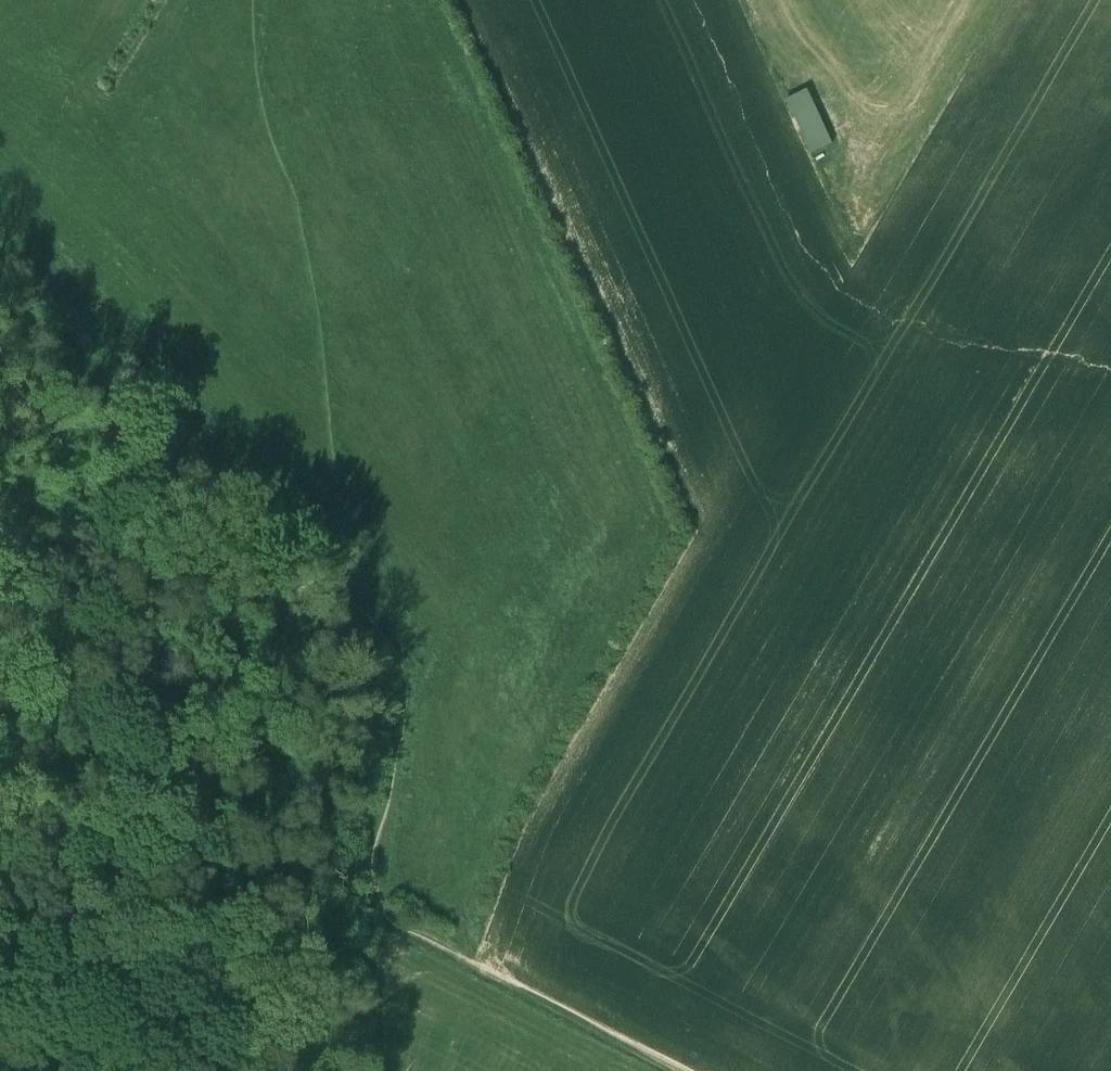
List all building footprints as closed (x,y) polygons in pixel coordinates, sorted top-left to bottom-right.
[(833,141),(806,85),(783,96),(810,152),(833,141)]
